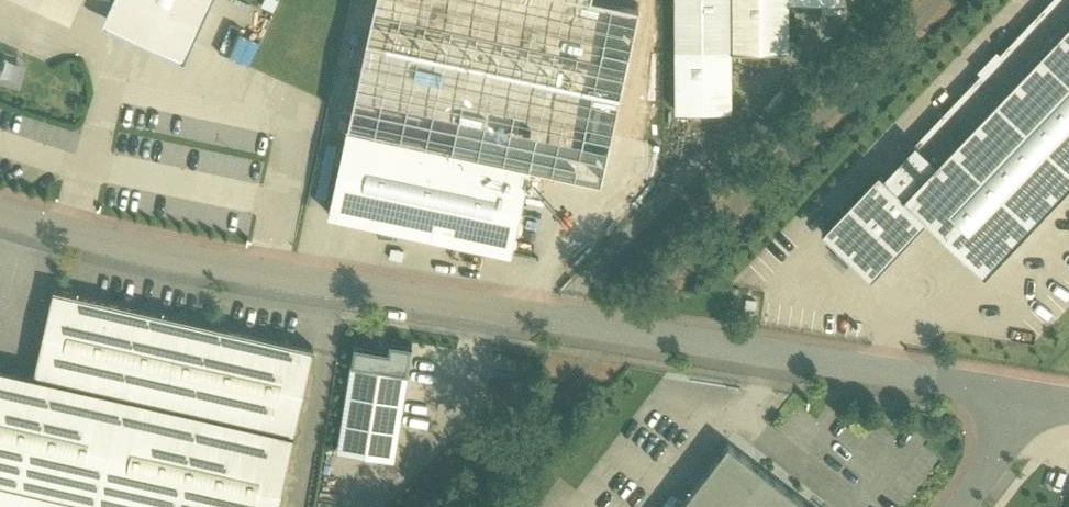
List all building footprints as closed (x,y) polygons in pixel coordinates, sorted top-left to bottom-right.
[(109,14),(188,51),(211,0),(116,0),(109,14)] [(422,0),(370,0),(357,78),(407,87),(422,0)] [(676,99),(737,99),(736,35),(792,35),(791,0),(675,0),(676,99)] [(831,232),(870,270),(925,211),(985,267),(1068,178),(1068,0),(1050,0),(831,232)] [(576,117),(630,126),(637,83),(583,74),(576,117)] [(348,124),(329,212),(512,251),(531,163),(348,124)] [(0,367),(0,506),(279,506),(316,348),(57,289),(37,376),(0,367)] [(387,350),(355,345),(352,362),(385,367),(387,350)] [(338,447),(395,456),(408,371),(385,367),(352,362),(338,447)] [(728,443),(679,506),(811,506),(728,443)]
